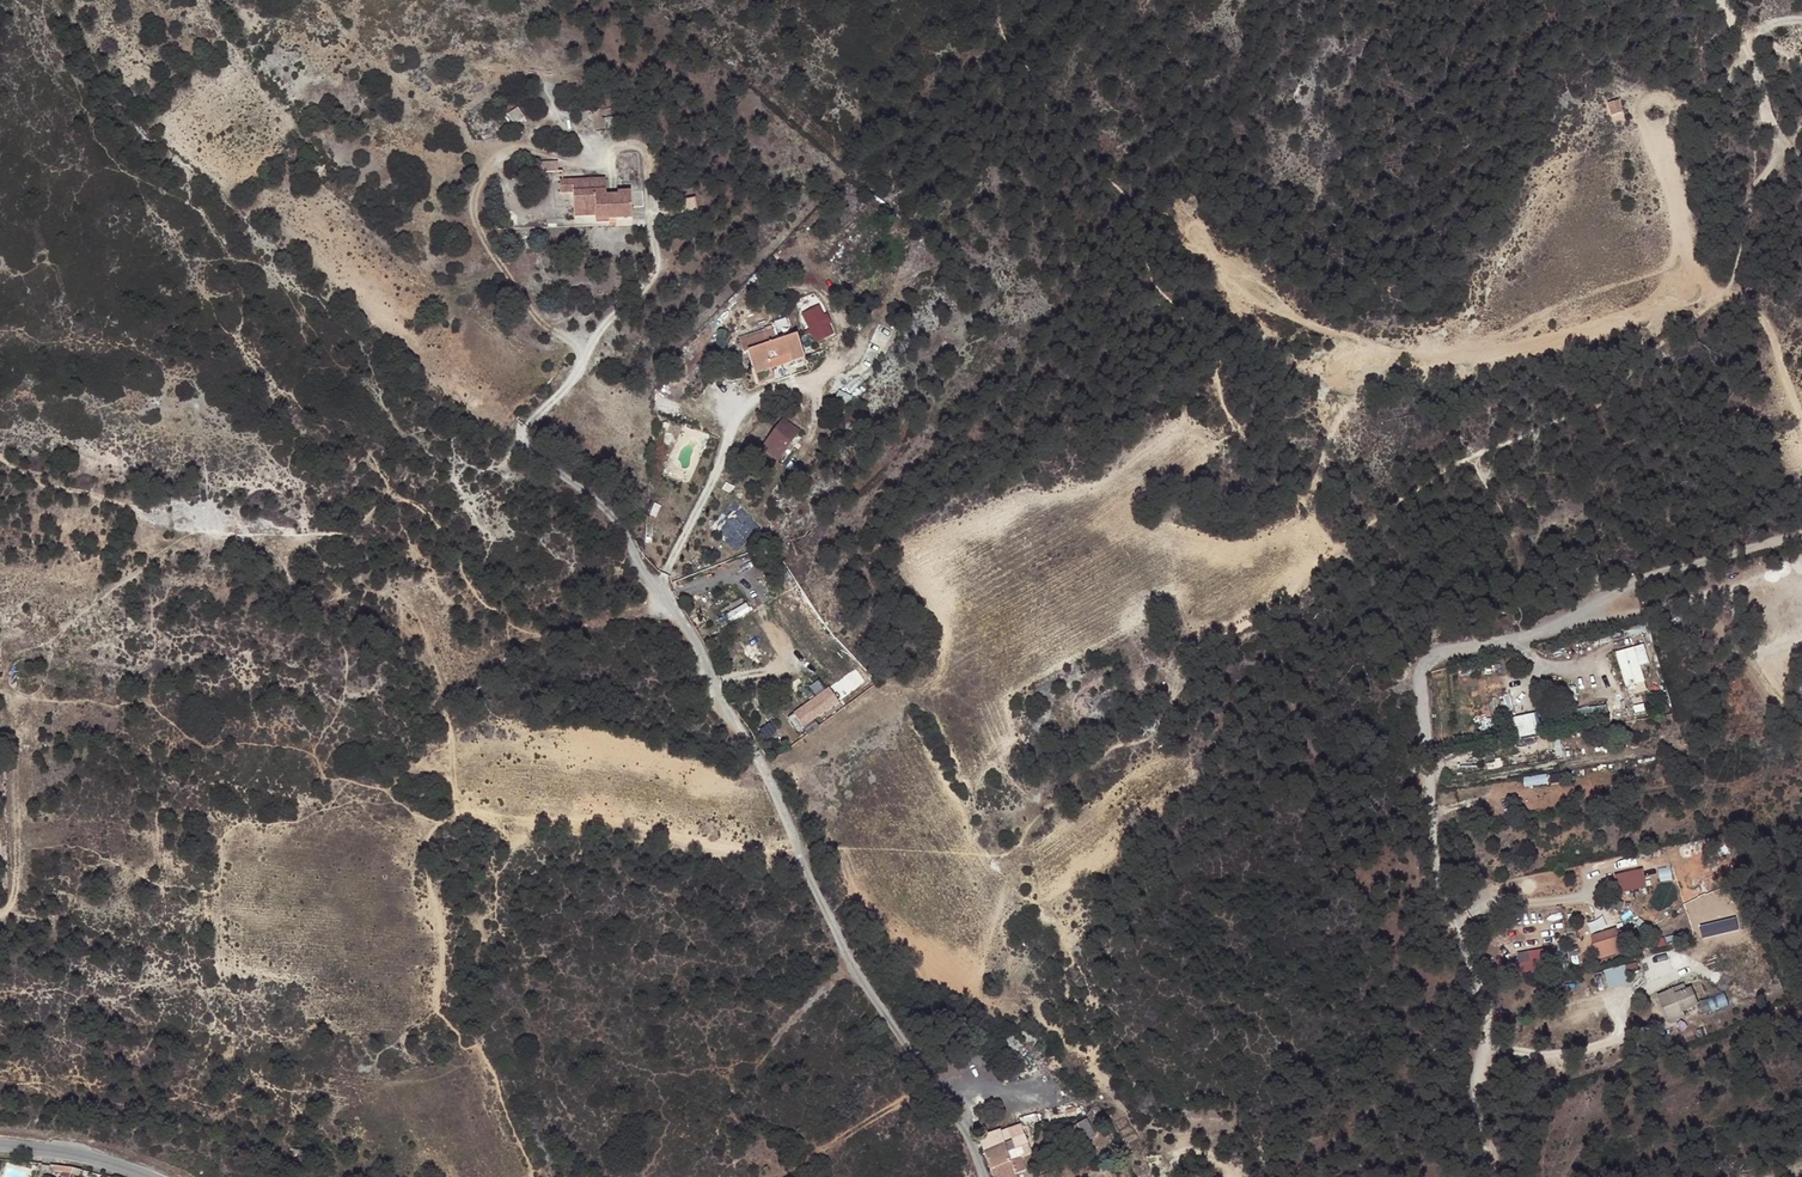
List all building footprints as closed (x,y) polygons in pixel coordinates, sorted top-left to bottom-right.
[(1625,120),(1619,101),(1606,105),(1612,124),(1625,120)] [(607,128),(607,119),(595,119),(595,128),(607,128)] [(608,222),(632,221),(631,192),(615,192),(615,196),(606,196),(606,178),(559,180),(559,196),(572,195),(573,220),(595,219),(595,225),(608,225),(608,222)] [(818,314),(801,321),(812,346),(829,338),(818,314)] [(748,353),(777,344),(771,326),(737,337),(748,373),(753,372),(748,353)] [(777,344),(748,353),(753,372),(758,385),(774,380),(771,372),(804,361),(796,338),(777,344)] [(783,418),(760,448),(778,461),(801,431),(783,418)] [(362,447),(351,433),(339,442),(351,456),(362,447)] [(728,613),(732,622),(753,612),(749,603),(728,613)] [(1644,646),(1614,655),(1625,692),(1645,686),(1640,669),(1650,666),(1644,646)] [(0,664),(0,692),(5,693),(10,676),(1,673),(3,665),(0,664)] [(838,703),(828,689),(793,714),(803,728),(838,703)] [(1610,705),(1582,707),(1582,718),(1610,717),(1610,705)] [(1520,736),(1540,734),(1538,713),(1518,715),(1520,736)] [(1528,785),(1551,781),(1550,774),(1527,777),(1528,785)] [(1668,850),(1670,860),(1679,858),(1677,848),(1668,850)] [(1645,867),(1619,874),(1624,893),(1650,887),(1645,867)] [(1599,958),(1621,954),(1617,929),(1595,932),(1599,958)] [(1538,949),(1544,968),(1549,967),(1544,948),(1538,949)] [(1538,950),(1520,951),(1522,972),(1540,970),(1538,950)] [(1684,1019),(1682,1012),(1697,1006),(1690,988),(1685,990),(1683,985),(1656,996),(1667,1026),(1684,1019)] [(1003,1146),(984,1154),(994,1176),(1016,1176),(1003,1146)] [(72,1171),(73,1167),(63,1164),(56,1163),(55,1168),(72,1171)]
